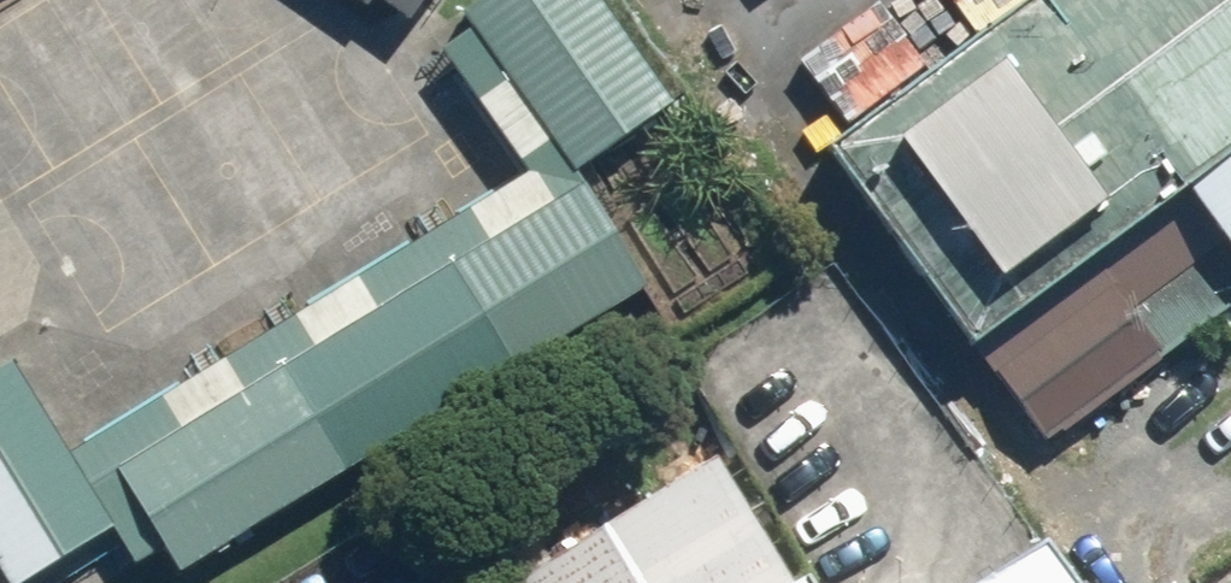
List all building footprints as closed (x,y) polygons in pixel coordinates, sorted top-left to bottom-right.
[(411,11),(419,0),(394,0),(411,11)] [(595,0),(477,0),(452,17),(566,180),(671,108),(595,0)] [(812,153),(957,353),(1182,191),(1230,156),(1230,0),(1025,0),(812,153)] [(1182,191),(1230,258),(1230,156),(1182,191)] [(589,185),(109,467),(173,574),(653,292),(589,185)] [(957,353),(1030,452),(1230,307),(1230,258),(1182,191),(957,353)] [(0,377),(0,582),(38,582),(112,540),(12,370),(0,377)] [(722,455),(507,582),(799,582),(722,455)] [(966,582),(1084,582),(1049,529),(966,582)]
